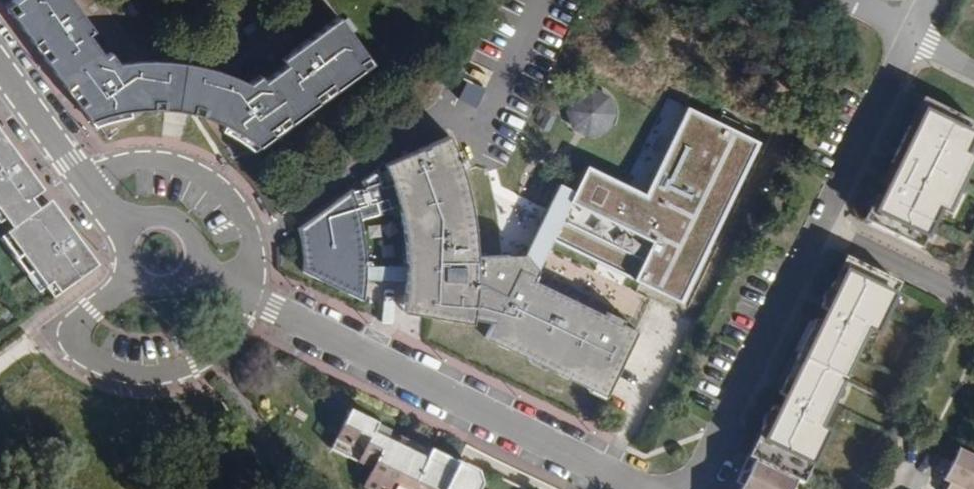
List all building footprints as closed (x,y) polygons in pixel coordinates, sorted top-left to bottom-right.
[(71,0),(17,0),(7,8),(91,124),(96,122),(105,119),(114,116),(124,114),(133,112),(143,111),(152,111),(162,111),(171,112),(180,114),(190,115),(199,118),(208,121),(217,125),(226,129),(234,134),(242,139),(250,145),(257,152),(371,68),(337,20),(280,63),(284,68),(264,82),(259,77),(247,86),(233,79),(219,75),(205,70),(189,67),(175,65),(159,63),(144,63),(129,63),(118,64),(107,50),(102,54),(89,36),(94,31),(71,0)] [(574,97),(566,109),(568,129),(588,138),(606,133),(614,116),(608,97),(590,90),(574,97)] [(929,104),(922,100),(906,131),(913,135),(929,104)] [(896,169),(886,189),(879,202),(867,225),(913,250),(933,212),(945,218),(973,164),(973,163),(961,156),(973,133),(973,127),(929,104),(913,135),(906,131),(894,154),(902,159),(896,169)] [(584,181),(571,206),(546,254),(674,321),(757,162),(686,125),(641,211),(584,181)] [(0,137),(0,224),(4,221),(32,201),(42,194),(0,137)] [(458,173),(447,145),(383,171),(385,183),(388,191),(389,197),(390,202),(392,210),(395,227),(397,245),(399,268),(399,274),(399,284),(399,290),(399,301),(398,319),(469,332),(469,328),(488,331),(480,345),(599,407),(610,401),(632,343),(617,335),(618,332),(603,324),(601,327),(529,289),(530,285),(533,279),(523,264),(514,281),(503,264),(473,265),(473,264),(473,246),(470,223),(465,198),(458,173)] [(888,166),(896,169),(902,159),(894,154),(888,166)] [(896,169),(888,166),(878,185),(886,189),(896,169)] [(389,197),(388,191),(349,201),(351,211),(390,202),(389,197)] [(349,201),(348,196),(294,232),(296,254),(298,276),(360,307),(361,297),(360,287),(360,280),(359,271),(359,266),(357,252),(355,235),(352,217),(351,211),(349,201)] [(879,202),(871,198),(859,221),(867,225),(879,202)] [(523,264),(533,279),(546,254),(571,206),(557,199),(523,264)] [(39,211),(32,201),(4,221),(11,231),(39,211)] [(49,203),(39,211),(11,231),(0,239),(0,242),(14,262),(20,257),(52,301),(97,268),(49,203)] [(848,265),(842,261),(829,286),(836,289),(848,265)] [(744,458),(745,459),(793,483),(797,485),(821,435),(814,431),(826,407),(850,359),(863,332),(871,336),(895,288),(848,265),(836,289),(829,286),(819,308),(825,310),(818,324),(812,321),(774,397),(780,400),(776,409),(770,406),(744,458)] [(399,274),(359,271),(360,280),(360,287),(399,290),(399,284),(399,274)] [(871,336),(863,332),(850,359),(858,363),(871,336)] [(834,411),(826,407),(814,431),(821,435),(834,411)] [(343,418),(324,457),(363,476),(357,488),(473,488),(470,482),(343,418)] [(955,452),(941,481),(946,484),(943,488),(973,488),(973,461),(955,452)] [(745,459),(732,484),(738,487),(737,488),(790,488),(793,483),(745,459)]
